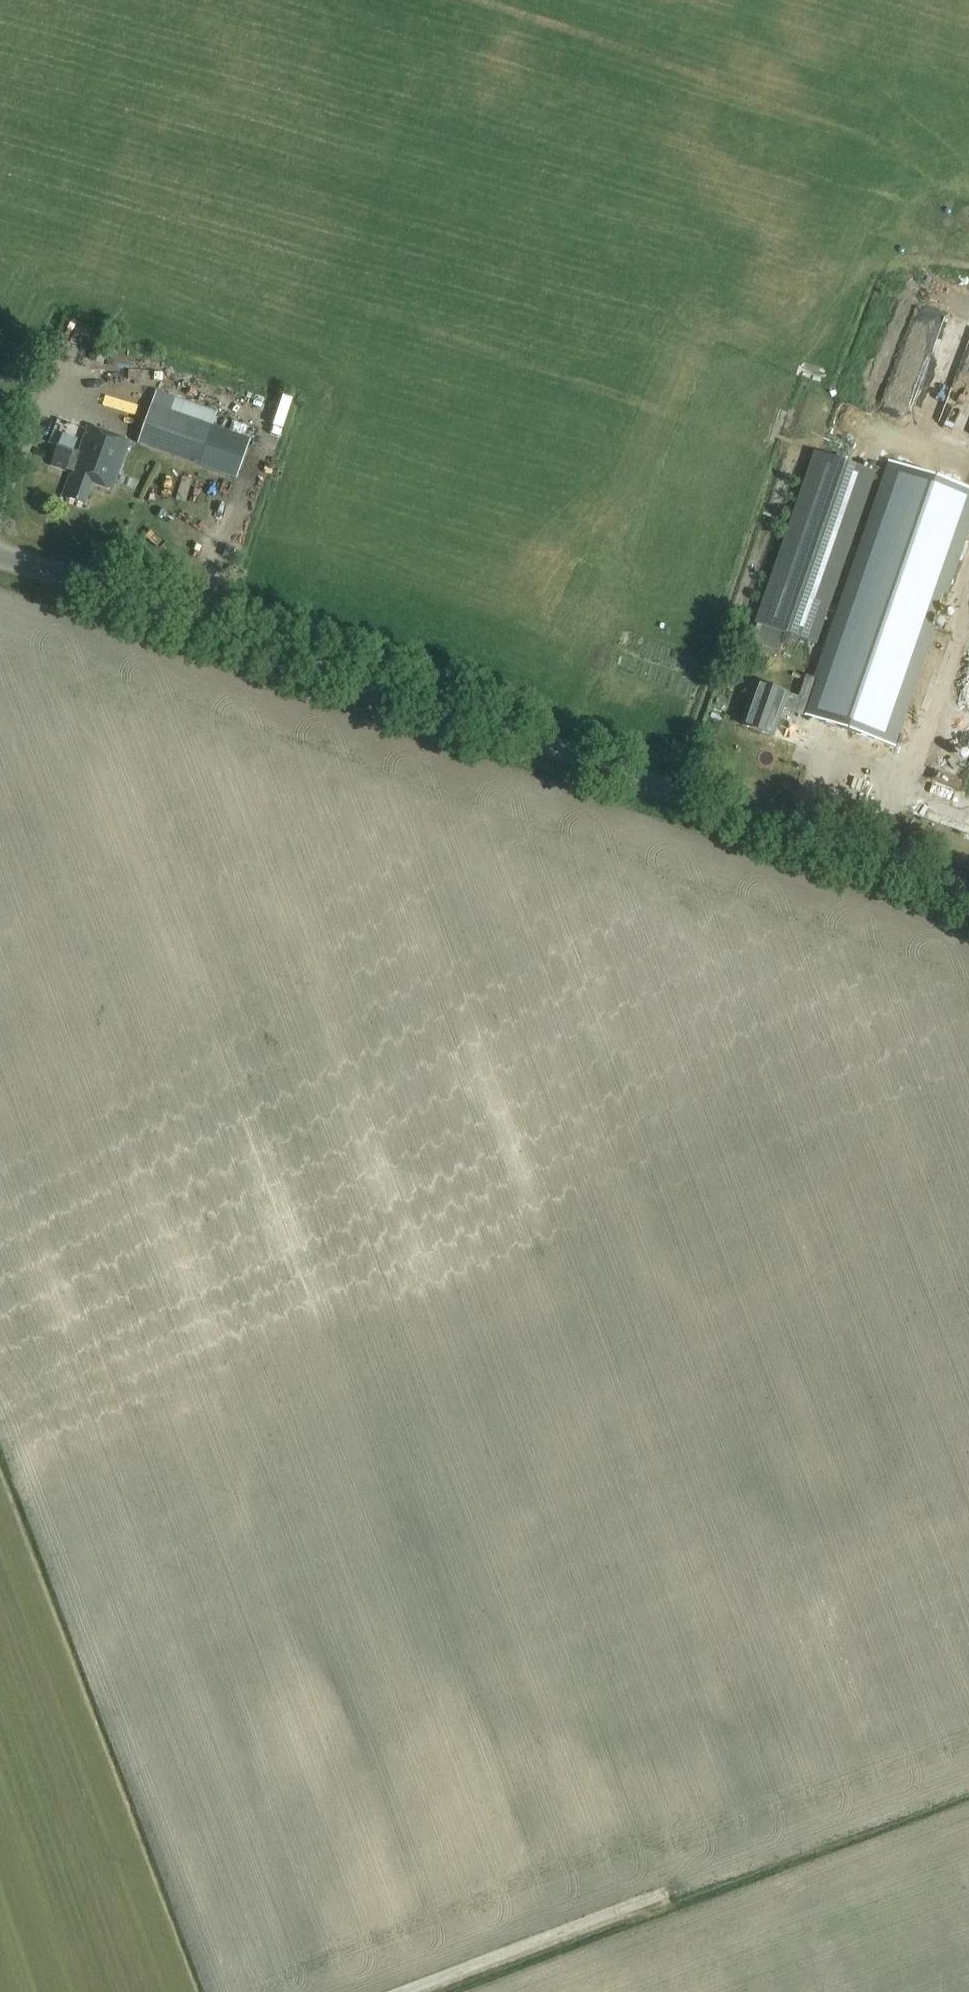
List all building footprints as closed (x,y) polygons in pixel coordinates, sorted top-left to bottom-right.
[(95,357),(104,360),(109,342),(100,340),(95,357)] [(138,445),(198,467),(236,480),(250,441),(213,428),(218,413),(158,392),(138,445)] [(88,427),(75,463),(55,456),(51,467),(65,473),(66,471),(71,473),(62,497),(68,499),(68,500),(85,506),(93,486),(112,493),(130,442),(88,427)] [(814,453),(790,520),(754,624),(818,646),(877,475),(814,453)] [(787,696),(787,695),(757,684),(743,726),(772,737),(782,710),(814,721),(815,720),(889,745),(902,707),(925,715),(949,646),(926,638),(968,516),(968,491),(893,464),(818,681),(805,676),(798,698),(787,696)]
